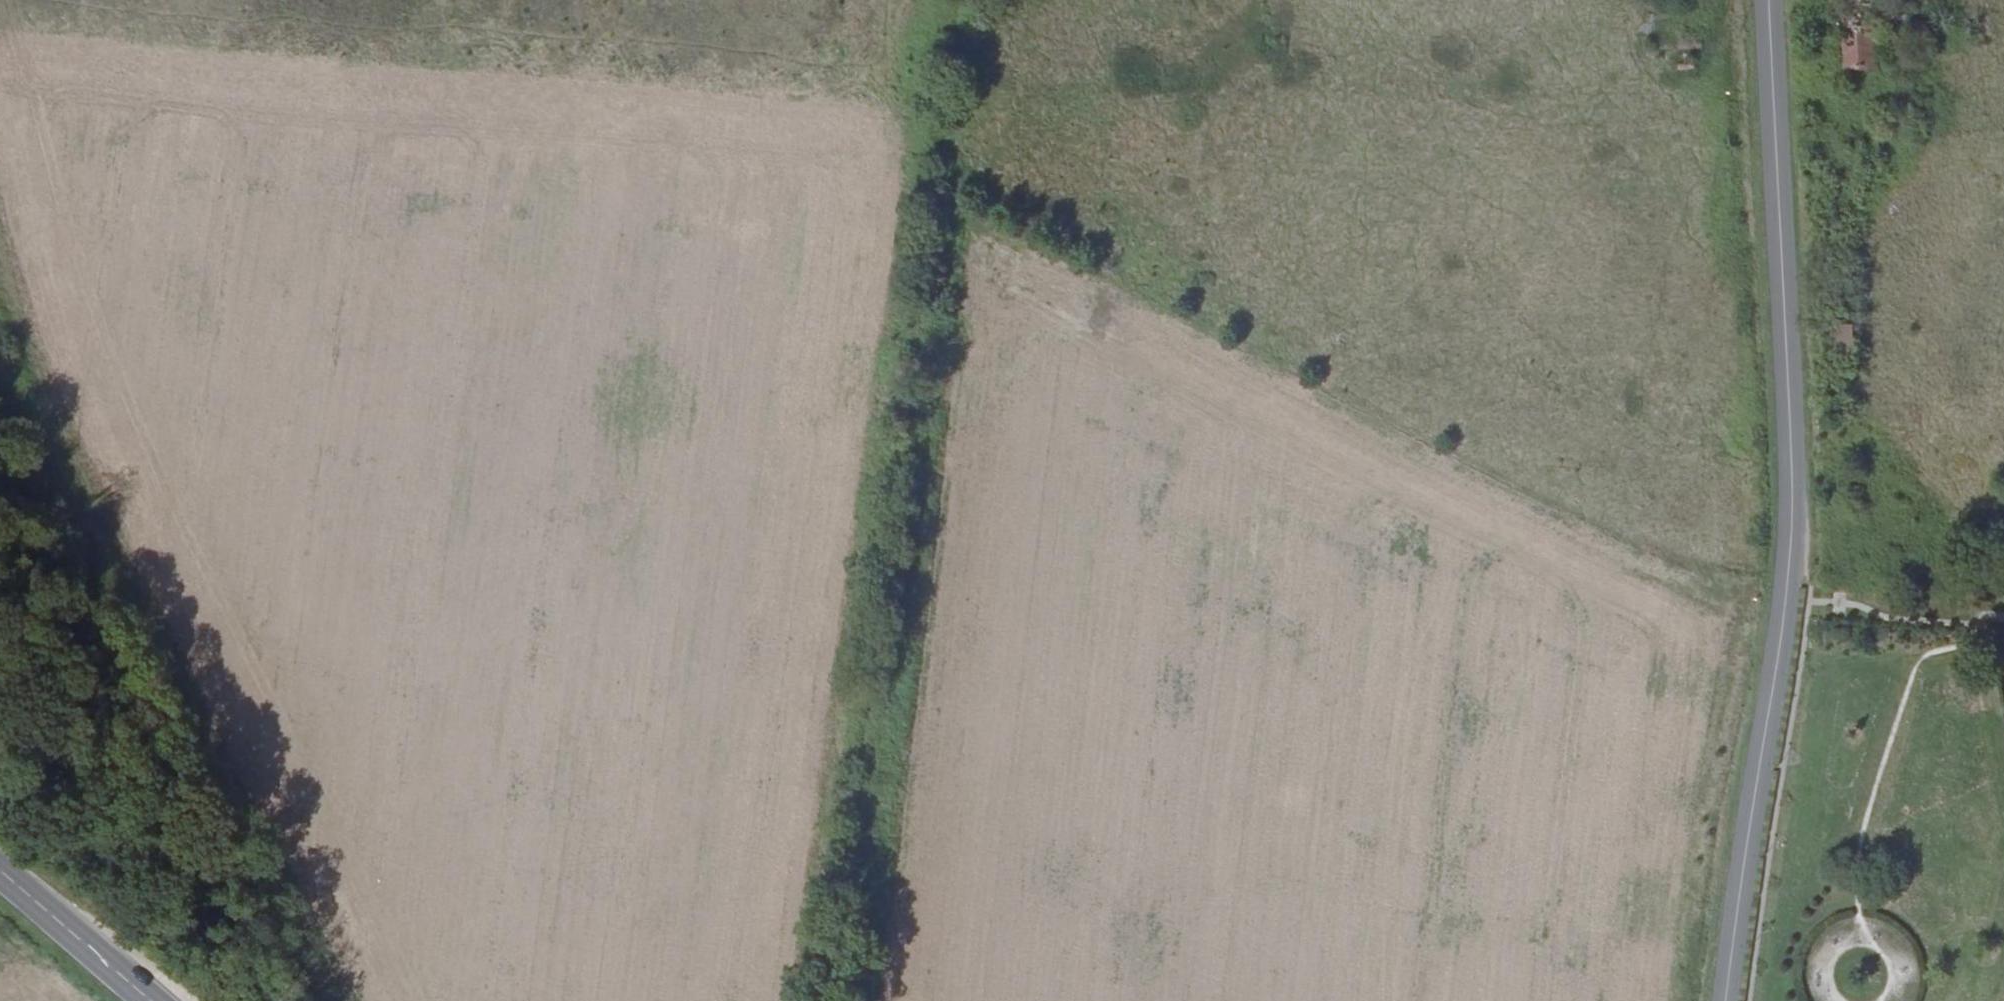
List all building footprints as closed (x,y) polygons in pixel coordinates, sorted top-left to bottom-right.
[(1840,69),(1877,67),(1874,0),(1838,0),(1840,69)]
